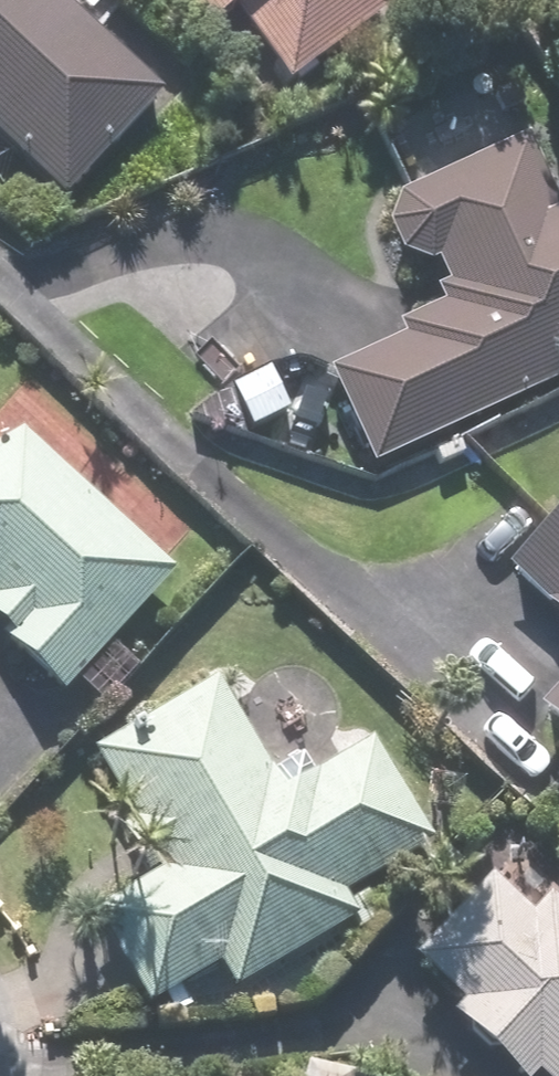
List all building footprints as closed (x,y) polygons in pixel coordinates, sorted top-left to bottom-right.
[(44,0),(0,0),(0,150),(57,204),(153,102),(44,0)] [(204,34),(227,16),(281,87),(382,10),(374,0),(178,0),(204,34)] [(512,141),(393,199),(374,231),(390,267),(430,269),(447,303),(392,331),(397,340),(321,379),(369,472),(554,378),(549,368),(558,363),(558,207),(549,212),(512,141)] [(50,697),(163,577),(12,436),(0,442),(0,650),(50,697)] [(499,574),(558,628),(558,507),(499,574)] [(469,674),(431,716),(511,788),(549,747),(469,674)] [(524,717),(558,748),(558,678),(524,717)] [(208,684),(85,751),(125,825),(106,836),(132,884),(79,913),(131,1009),(205,968),(219,993),(346,924),(333,900),(418,854),(359,747),(307,775),(294,751),(256,771),(208,684)] [(542,900),(518,925),(474,883),(400,962),(447,1007),(434,1021),(492,1075),(531,1075),(532,1075),(558,1075),(558,916),(542,900)]
